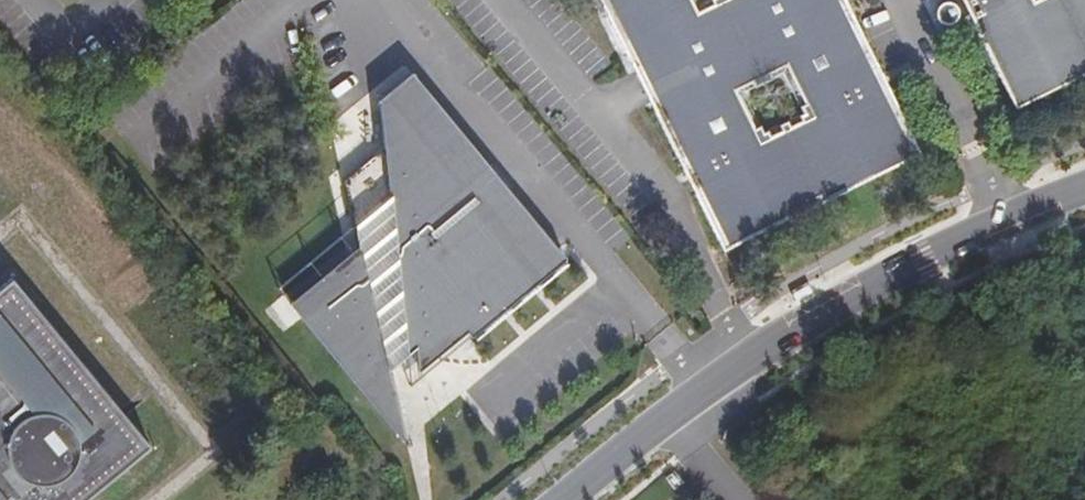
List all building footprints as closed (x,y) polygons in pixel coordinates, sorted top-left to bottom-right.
[(914,161),(835,0),(718,0),(696,11),(690,0),(593,0),(718,257),(914,161)] [(954,1),(937,10),(930,17),(932,27),(938,31),(946,30),(963,22),(1008,114),(1084,78),(1084,0),(1040,0),(1027,6),(1024,0),(953,0),(954,1)] [(560,266),(406,79),(373,109),(379,155),(338,186),(354,249),(284,306),(404,451),(384,376),(411,353),(419,375),(462,340),(466,345),(560,266)] [(147,446),(6,273),(0,278),(0,499),(81,499),(147,446)] [(682,485),(672,471),(663,478),(672,491),(682,485)]
